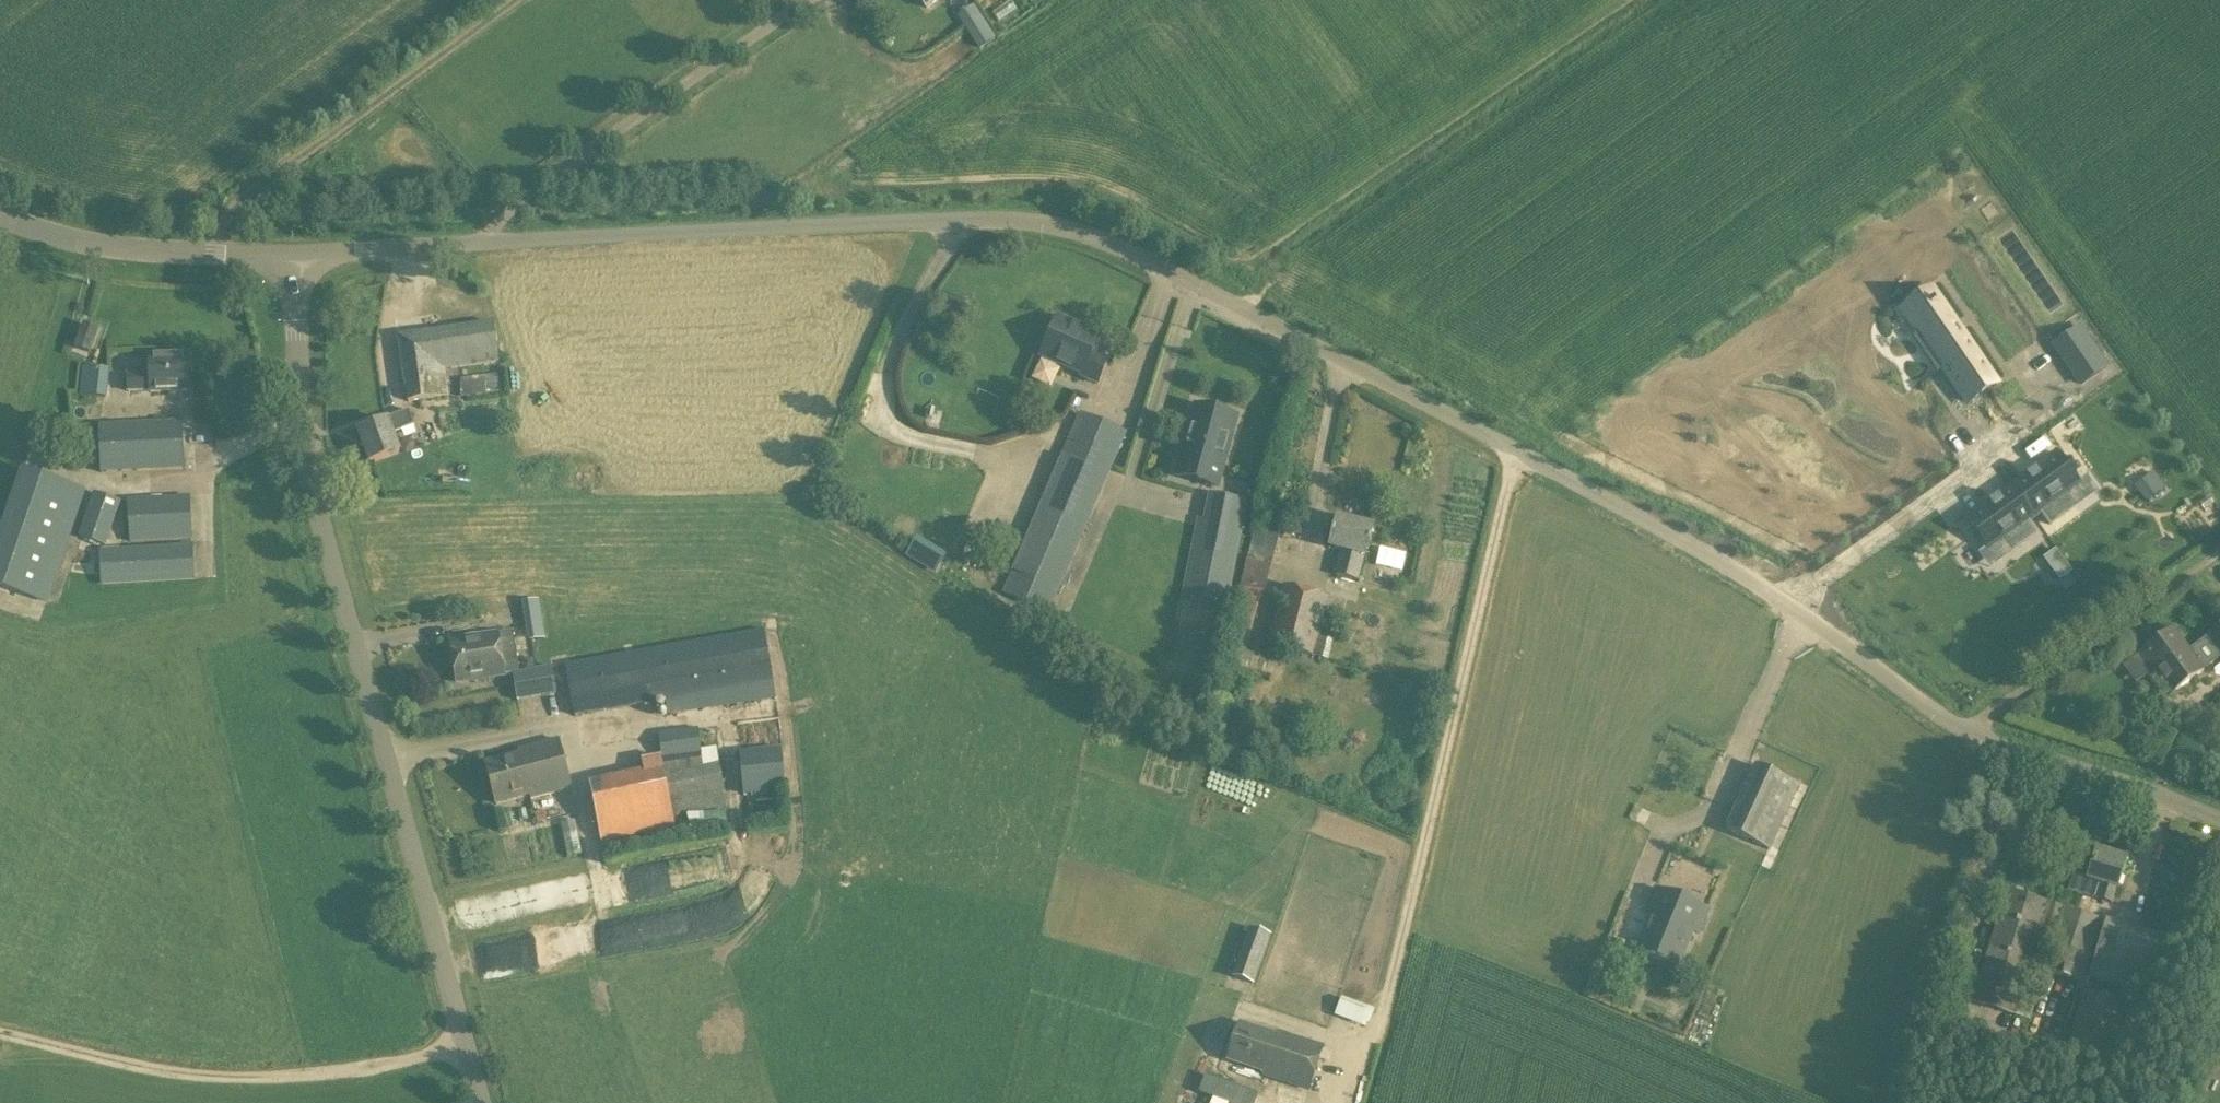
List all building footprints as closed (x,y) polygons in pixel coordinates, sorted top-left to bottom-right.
[(926,8),(938,0),(920,0),(926,8)] [(974,5),(958,16),(981,49),(997,38),(974,5)] [(1941,302),(1905,327),(1959,406),(1995,382),(1941,302)] [(1042,356),(1081,373),(1079,378),(1099,386),(1110,360),(1093,353),(1099,337),(1057,320),(1042,356)] [(90,354),(99,330),(83,325),(75,349),(90,354)] [(407,401),(448,396),(444,370),(498,361),(491,325),(398,337),(407,401)] [(2095,350),(2067,369),(2079,386),(2107,367),(2095,350)] [(129,375),(130,393),(187,391),(186,355),(149,357),(149,374),(129,375)] [(83,366),(82,393),(112,394),(113,367),(83,366)] [(500,375),(461,376),(462,394),(501,392),(500,375)] [(1203,464),(1197,485),(1219,491),(1239,417),(1194,405),(1179,457),(1203,464)] [(399,452),(392,435),(415,427),(410,413),(359,432),(371,463),(399,452)] [(1126,433),(1080,413),(1004,593),(1049,613),(1126,433)] [(182,422),(99,424),(101,473),(184,468),(182,422)] [(47,603),(85,490),(21,469),(0,530),(0,587),(47,603)] [(2043,472),(1997,503),(2016,531),(2062,499),(2043,472)] [(2151,482),(2137,492),(2145,503),(2165,488),(2152,472),(2147,476),(2151,482)] [(105,548),(121,503),(94,493),(78,539),(105,548)] [(130,543),(192,541),(190,496),(128,499),(130,543)] [(1997,503),(1951,535),(1971,563),(2016,531),(1997,503)] [(1783,512),(1780,519),(1803,529),(1806,522),(1783,512)] [(1226,606),(1242,528),(1197,519),(1181,597),(1226,606)] [(1333,576),(1358,582),(1371,527),(1337,519),(1330,547),(1340,550),(1333,576)] [(1276,662),(1246,652),(1279,536),(1254,529),(1240,588),(1242,588),(1227,647),(1232,648),(1206,748),(1248,760),(1276,662)] [(914,541),(905,557),(920,565),(929,549),(914,541)] [(194,580),(192,545),(100,549),(101,585),(194,580)] [(1404,570),(1408,553),(1382,547),(1378,564),(1404,570)] [(2054,549),(2042,558),(2059,582),(2071,573),(2054,549)] [(1283,586),(1269,645),(1327,663),(1333,642),(1328,641),(1334,622),(1339,624),(1345,605),(1283,586)] [(526,601),(530,640),(546,639),(543,599),(526,601)] [(2188,651),(2173,630),(2141,654),(2171,694),(2203,670),(2219,658),(2219,659),(2219,627),(2188,651)] [(569,686),(575,716),(724,691),(729,713),(776,705),(764,630),(566,665),(569,686)] [(450,641),(456,683),(512,673),(519,673),(512,631),(478,636),(475,634),(468,635),(466,638),(450,641)] [(556,695),(552,668),(524,672),(519,673),(512,673),(517,702),(556,695)] [(641,771),(589,783),(601,844),(674,829),(670,809),(680,807),(682,816),(726,807),(718,762),(703,766),(702,759),(718,756),(717,734),(709,728),(659,734),(661,757),(640,762),(641,771)] [(571,788),(558,740),(519,751),(520,752),(485,762),(497,806),(530,796),(531,799),(571,788)] [(781,751),(739,756),(743,797),(785,793),(781,751)] [(1731,831),(1776,847),(1801,779),(1756,763),(1731,831)] [(722,812),(690,816),(692,834),(724,830),(722,812)] [(581,854),(575,821),(561,824),(567,857),(581,854)] [(2111,902),(2116,887),(2117,887),(2125,860),(2097,851),(2082,847),(2068,890),(2078,892),(2111,902)] [(1699,933),(1709,909),(1656,887),(1646,911),(1651,914),(1637,949),(1679,967),(1694,931),(1699,933)] [(2081,983),(2097,931),(2100,919),(2007,890),(1972,1002),(2013,1015),(2028,1020),(2034,1001),(2019,997),(2035,945),(2049,949),(2043,971),(2081,983)] [(2138,945),(2130,969),(2158,977),(2171,936),(2112,918),(2107,936),(2138,945)] [(1248,925),(1236,976),(1260,982),(1272,931),(1248,925)] [(562,937),(510,943),(513,967),(564,961),(562,937)] [(2084,992),(2065,1054),(2109,1068),(2128,1005),(2084,992)] [(1344,998),(1337,1014),(1364,1025),(1371,1009),(1344,998)] [(1228,1060),(1264,1072),(1264,1074),(1310,1088),(1323,1048),(1277,1033),(1276,1034),(1240,1023),(1228,1060)] [(1200,1092),(1228,1102),(1254,1102),(1257,1094),(1207,1075),(1200,1092)]
